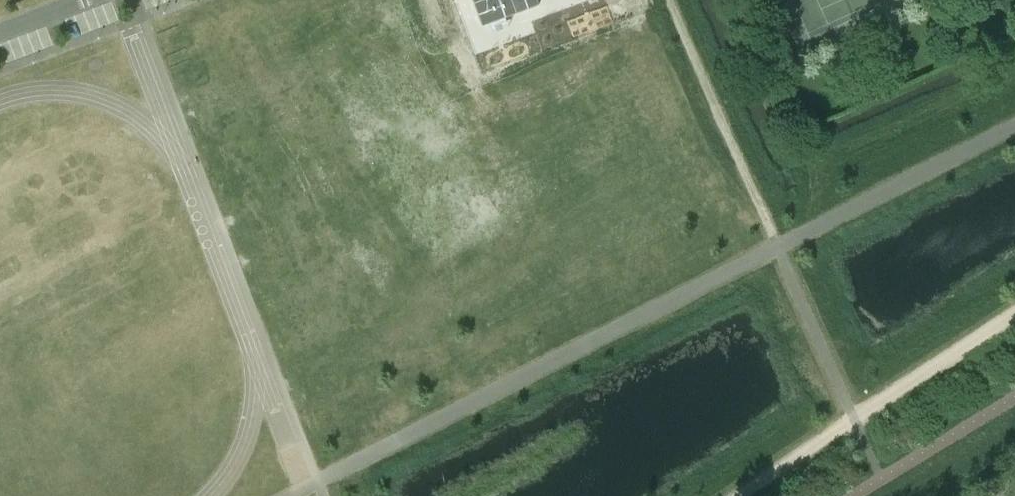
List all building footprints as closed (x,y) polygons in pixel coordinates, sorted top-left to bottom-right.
[(482,26),(487,24),(505,18),(539,5),(537,0),(472,0),(482,26)]
